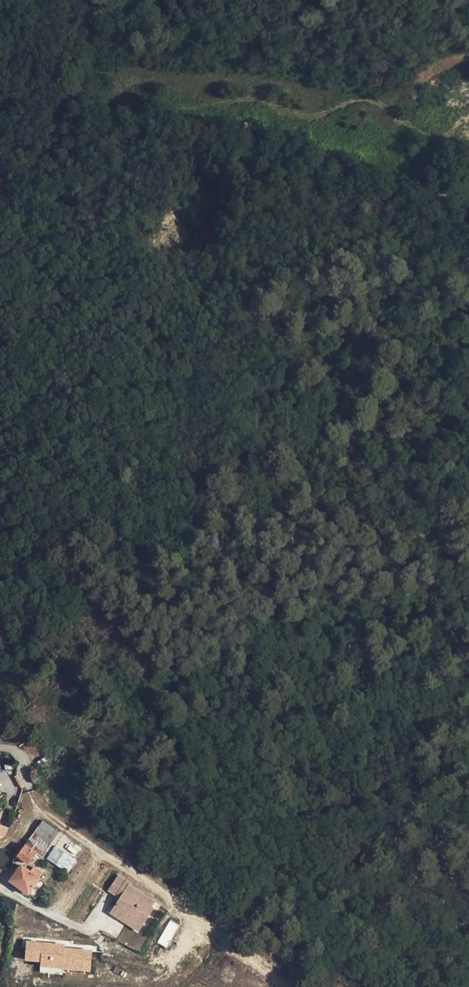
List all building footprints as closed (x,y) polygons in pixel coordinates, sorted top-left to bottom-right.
[(15,775),(15,776),(21,788),(24,787),(18,774),(15,775)] [(59,832),(43,820),(34,832),(50,844),(59,832)] [(34,832),(25,845),(36,853),(41,856),(50,844),(34,832)] [(71,840),(61,836),(46,858),(68,873),(84,848),(71,840)] [(36,853),(25,845),(17,855),(28,864),(36,853)] [(30,871),(21,865),(10,880),(28,894),(39,878),(43,873),(34,867),(30,871)] [(155,901),(129,885),(131,883),(119,875),(109,890),(120,898),(110,912),(119,918),(120,915),(125,918),(126,916),(142,926),(153,908),(151,907),(155,901)] [(45,882),(39,878),(28,894),(34,898),(45,882)] [(162,903),(156,899),(155,901),(151,907),(153,908),(158,911),(163,903),(162,903)] [(142,926),(126,916),(125,918),(123,921),(138,931),(142,926)] [(171,920),(159,941),(166,945),(178,925),(171,920)] [(60,967),(86,969),(88,949),(63,947),(63,942),(25,939),(23,955),(38,957),(38,962),(61,964),(60,967)]
